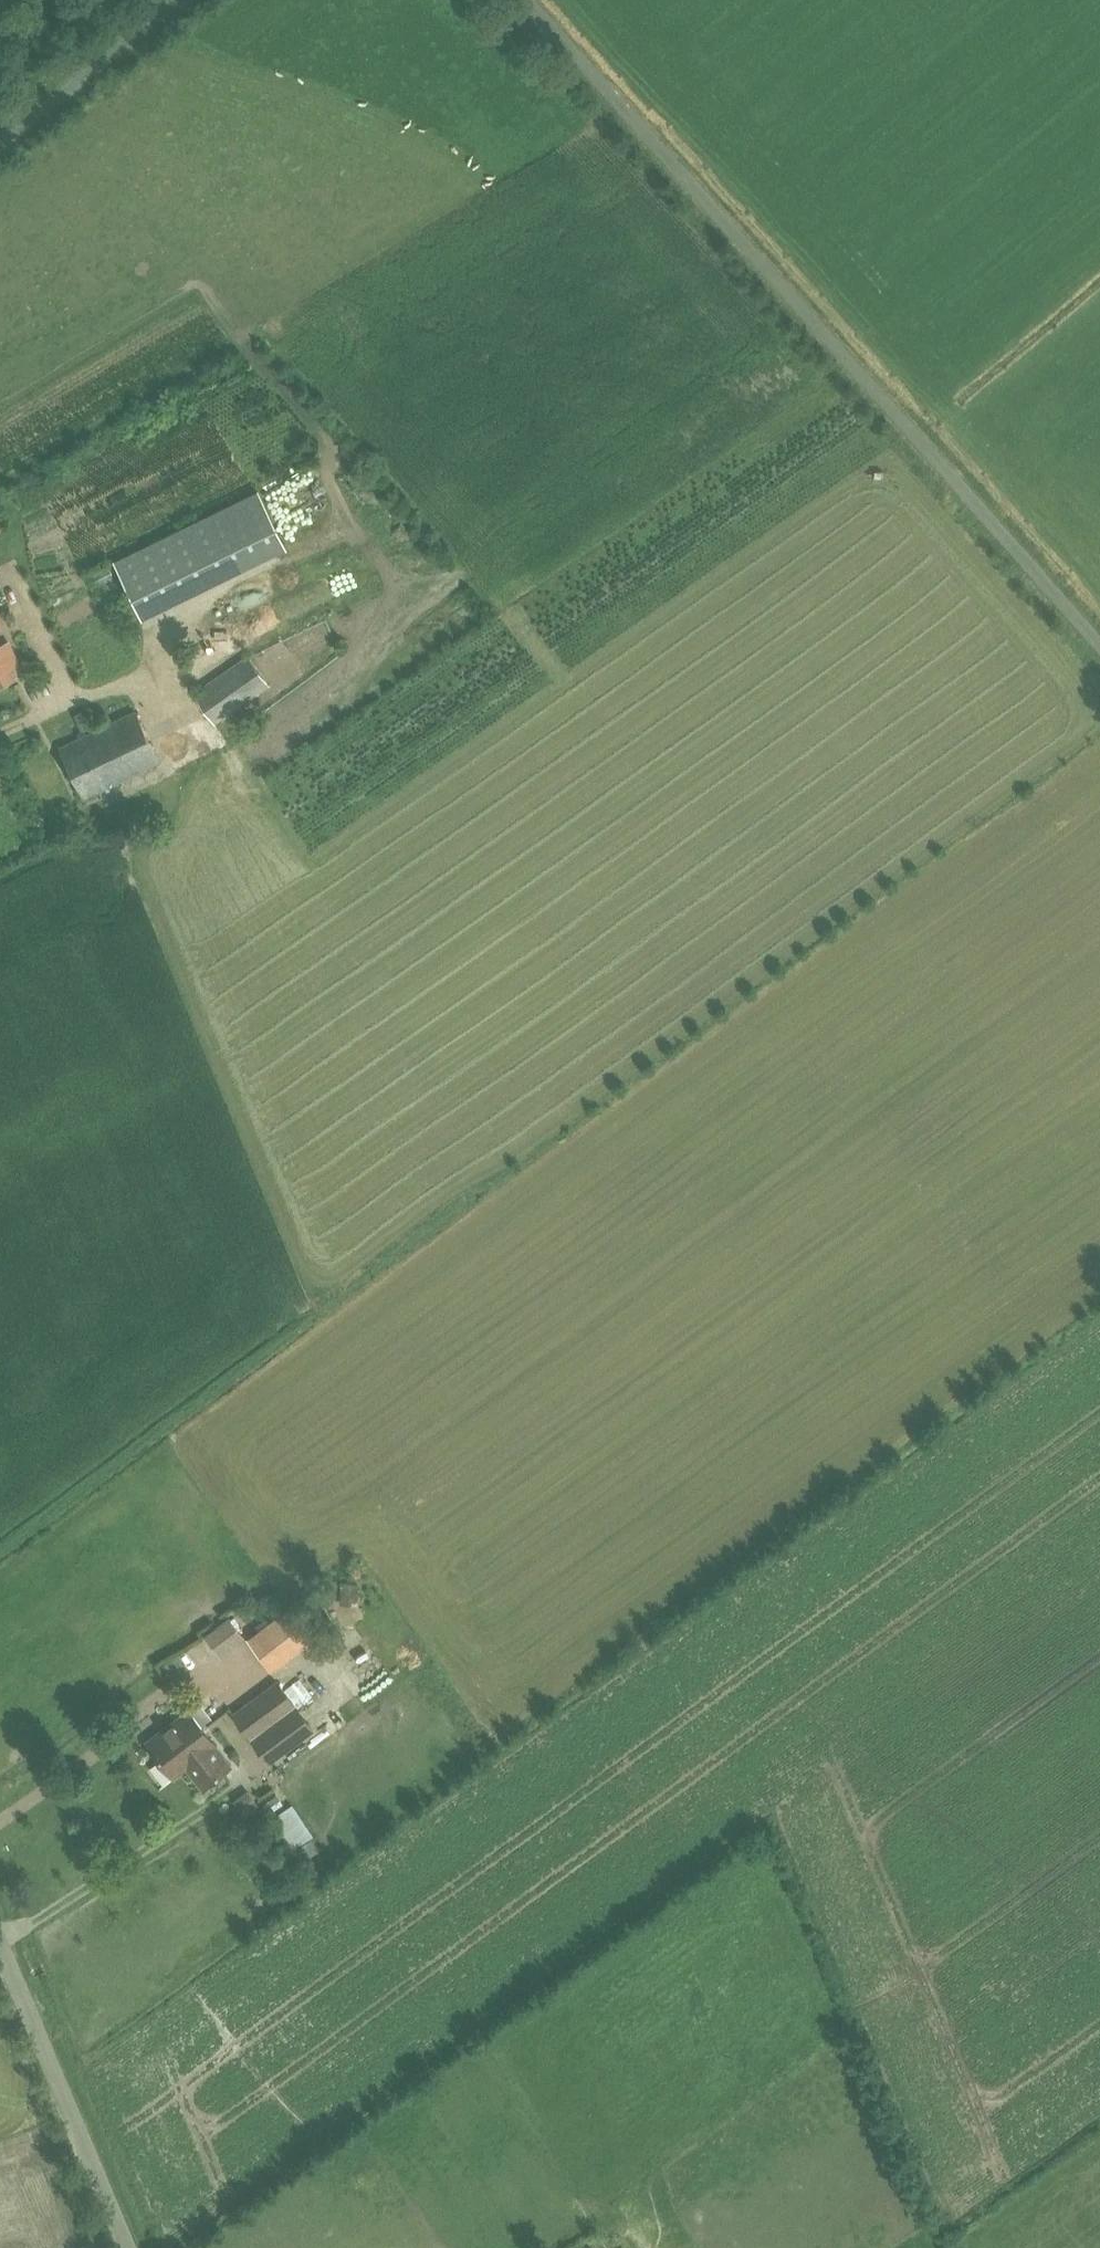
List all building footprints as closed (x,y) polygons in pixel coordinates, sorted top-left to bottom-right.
[(383,615),(389,625),(405,616),(400,606),(383,615)] [(429,651),(445,639),(437,628),(421,640),(429,651)] [(14,678),(8,665),(16,661),(18,664),(19,664),(8,641),(0,645),(0,685),(14,678)] [(193,693),(216,725),(270,685),(248,655),(193,693)] [(84,798),(160,761),(136,711),(60,748),(84,798)] [(271,1666),(305,1642),(316,1633),(293,1602),(248,1635),(271,1666)] [(276,1681),(235,1714),(254,1740),(270,1763),(312,1730),(296,1708),(276,1681)] [(216,1745),(189,1709),(147,1742),(174,1777),(187,1767),(203,1787),(230,1766),(215,1746),(216,1745)] [(270,1800),(280,1812),(292,1803),(282,1791),(270,1800)]
